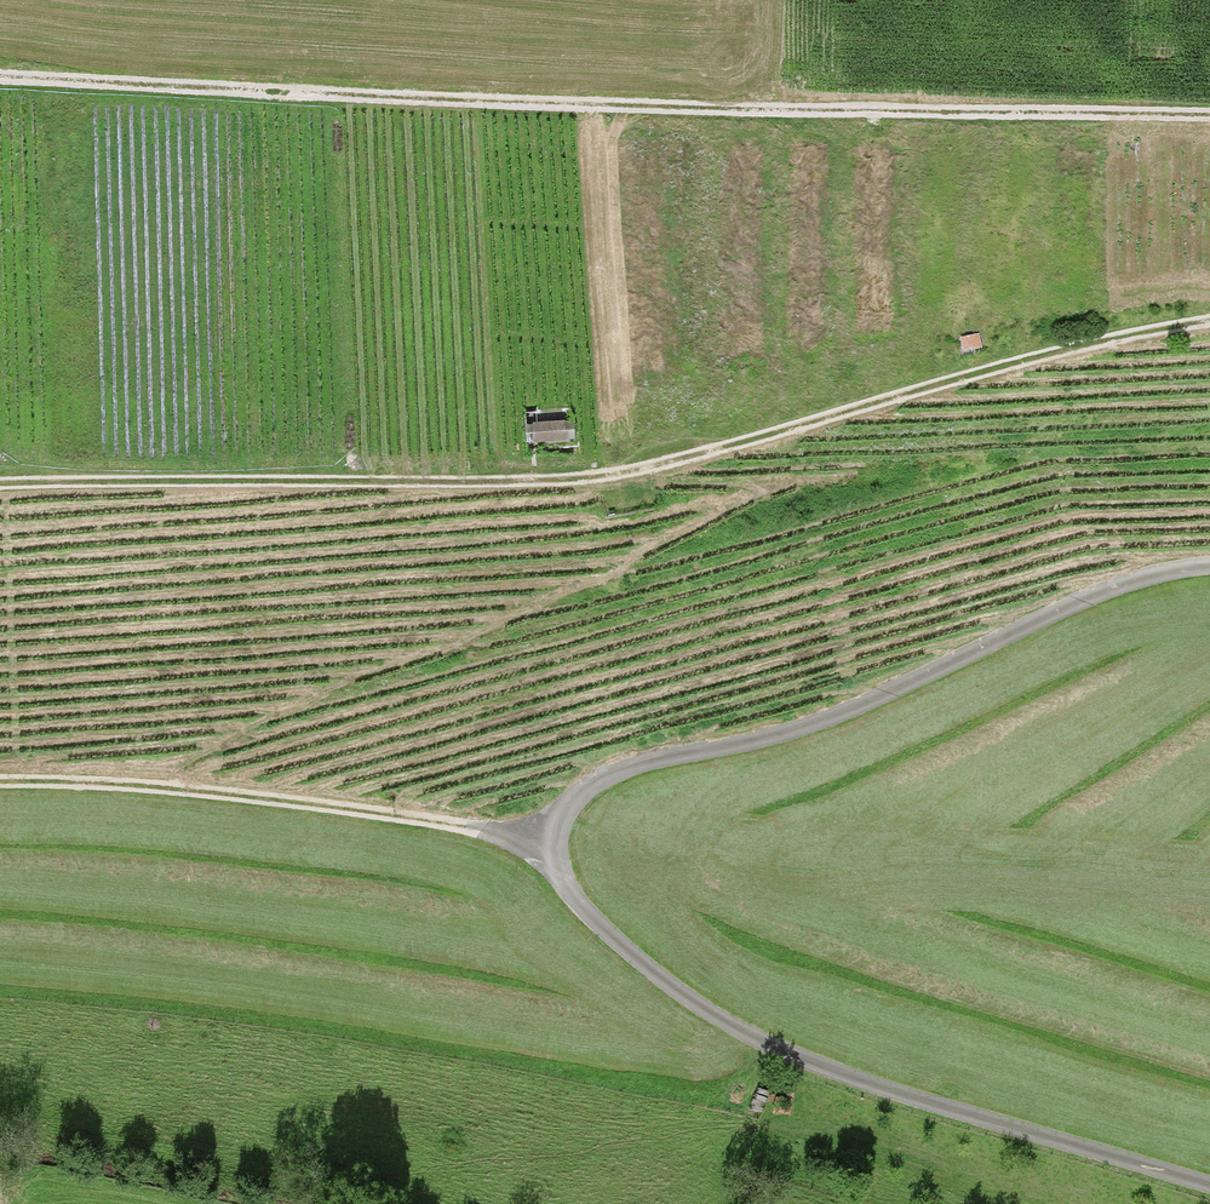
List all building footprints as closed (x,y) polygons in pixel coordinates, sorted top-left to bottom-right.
[(974,341),(956,346),(960,361),(978,356),(974,341)] [(556,431),(527,432),(528,453),(557,452),(556,431)]
